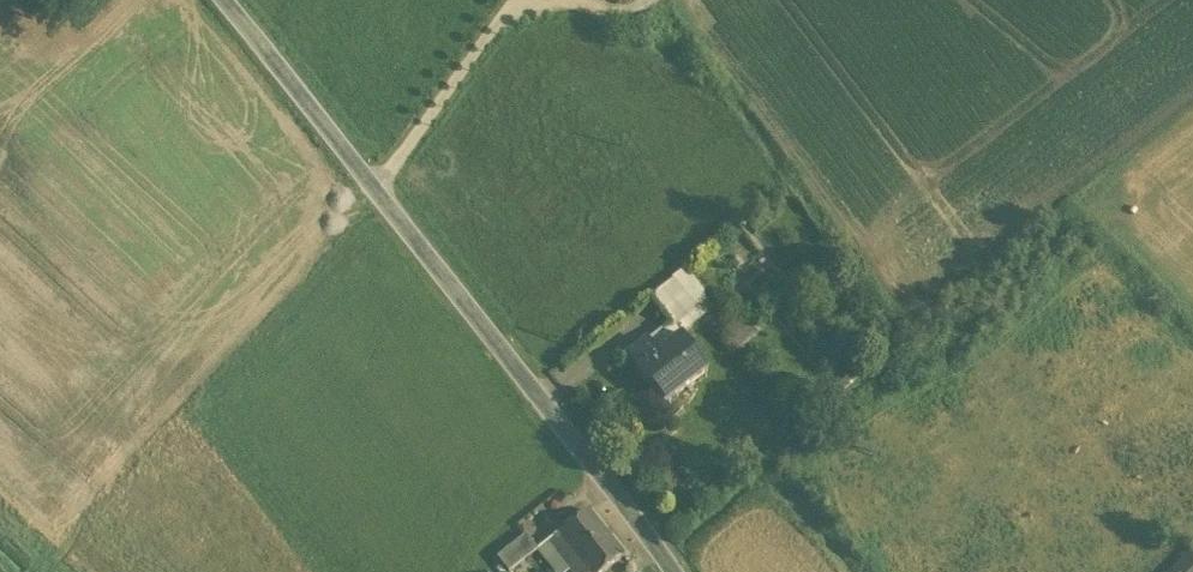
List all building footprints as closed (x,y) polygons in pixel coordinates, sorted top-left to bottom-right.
[(674,331),(675,330),(711,302),(685,269),(672,279),(674,280),(649,299),(670,325),(674,331)] [(721,340),(731,353),(763,328),(752,315),(721,340)] [(660,356),(682,339),(675,330),(674,331),(670,325),(649,342),(660,356)] [(649,342),(629,358),(638,369),(637,369),(665,405),(674,397),(674,398),(675,397),(706,372),(707,372),(708,371),(682,339),(660,356),(649,342)] [(557,536),(582,567),(586,571),(605,571),(625,556),(589,511),(557,536)] [(508,571),(512,571),(539,551),(526,536),(498,558),(508,571)] [(557,536),(549,543),(572,571),(577,571),(582,567),(557,536)] [(1190,554),(1172,571),(1192,571),(1192,558),(1190,554)]
